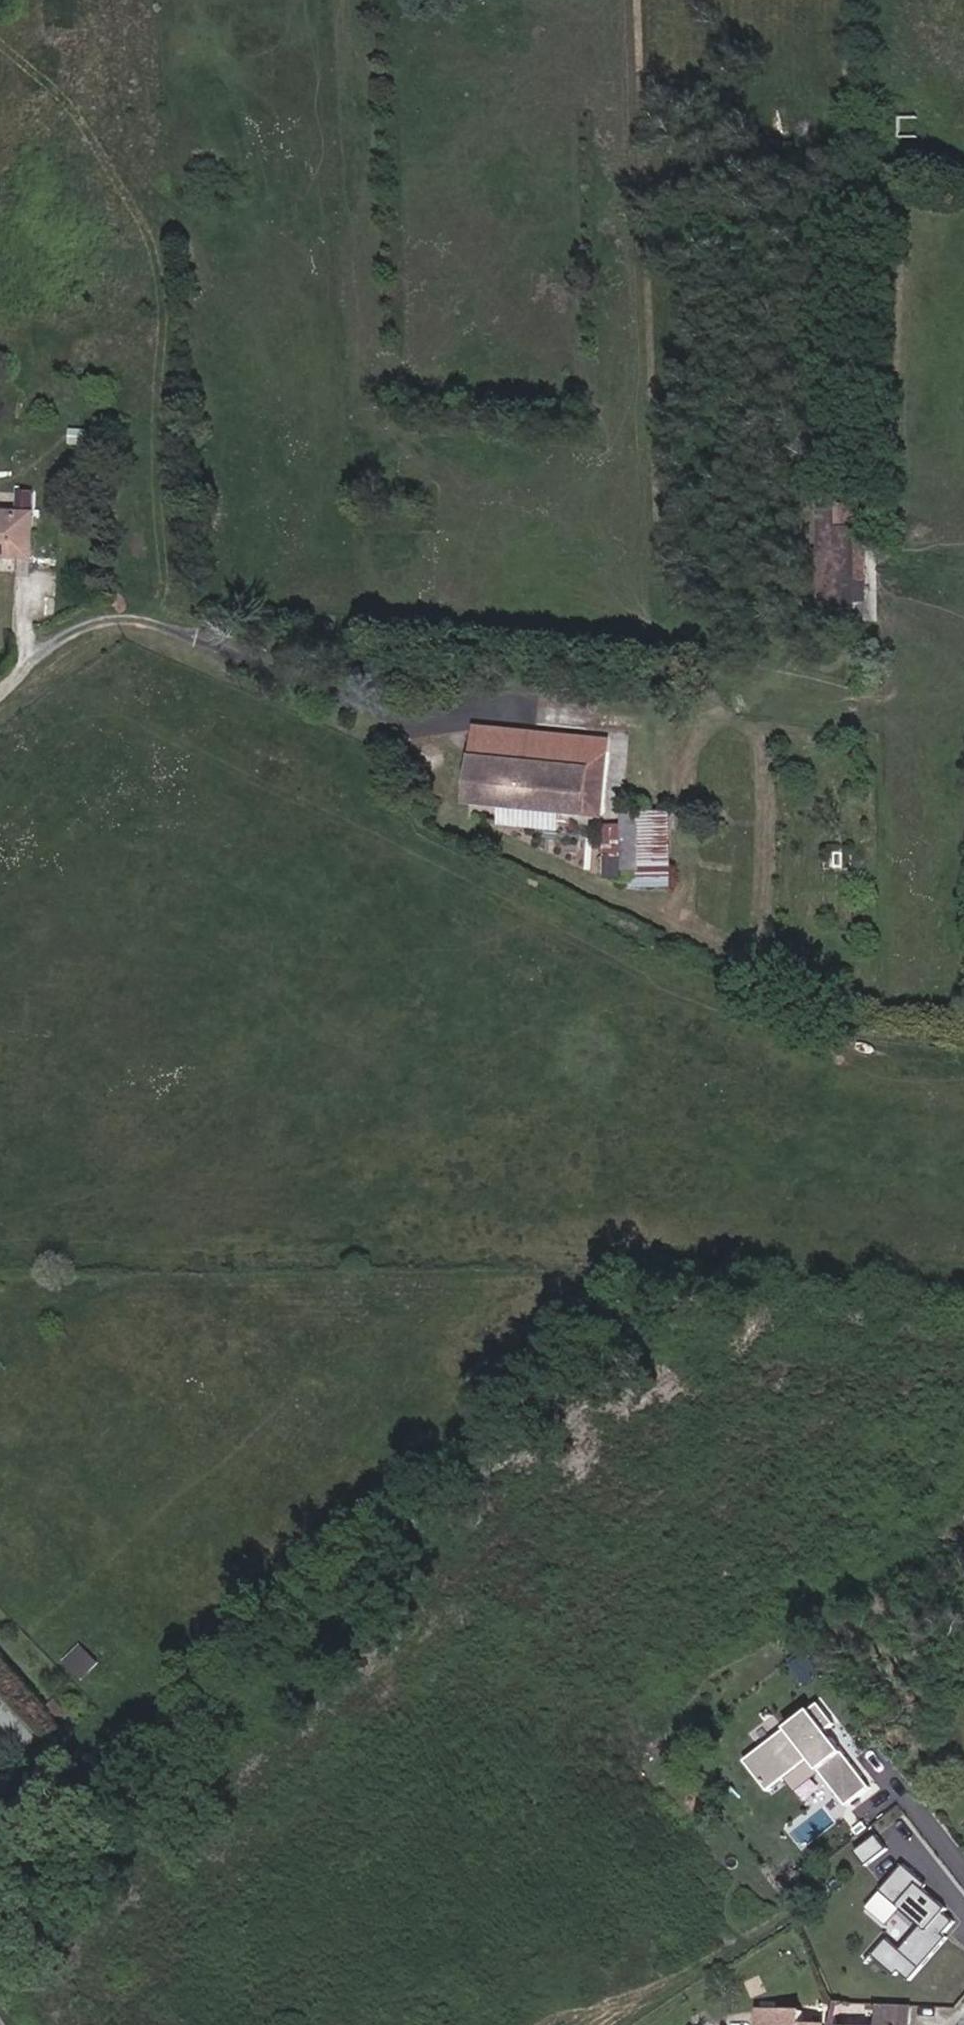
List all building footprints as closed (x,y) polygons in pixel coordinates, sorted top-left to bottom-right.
[(917,123),(917,102),(899,102),(899,123),(917,123)] [(917,141),(917,123),(899,123),(899,140),(917,141)] [(866,602),(865,530),(859,529),(859,505),(836,505),(836,482),(816,482),(817,552),(814,552),(815,609),(857,610),(856,602),(866,602)] [(34,493),(18,493),(18,514),(0,513),(0,558),(32,559),(34,493)] [(601,816),(608,743),(477,730),(470,802),(601,816)] [(671,887),(671,813),(639,813),(640,872),(623,872),(622,826),(604,826),(605,880),(631,879),(631,888),(671,887)] [(640,872),(639,813),(622,813),(622,826),(623,872),(640,872)] [(98,1664),(81,1647),(66,1661),(83,1678),(98,1664)] [(821,1702),(746,1759),(769,1790),(812,1757),(848,1804),(872,1786),(828,1729),(837,1722),(821,1702)] [(911,1982),(948,1939),(945,1936),(955,1923),(945,1914),(948,1910),(918,1884),(921,1880),(904,1866),(881,1892),(922,1927),(901,1951),(888,1940),(874,1956),(897,1976),(900,1973),(911,1982)] [(911,2007),(879,2005),(879,2024),(910,2024),(911,2007)] [(805,2013),(760,2012),(760,2024),(804,2024),(805,2013)]
